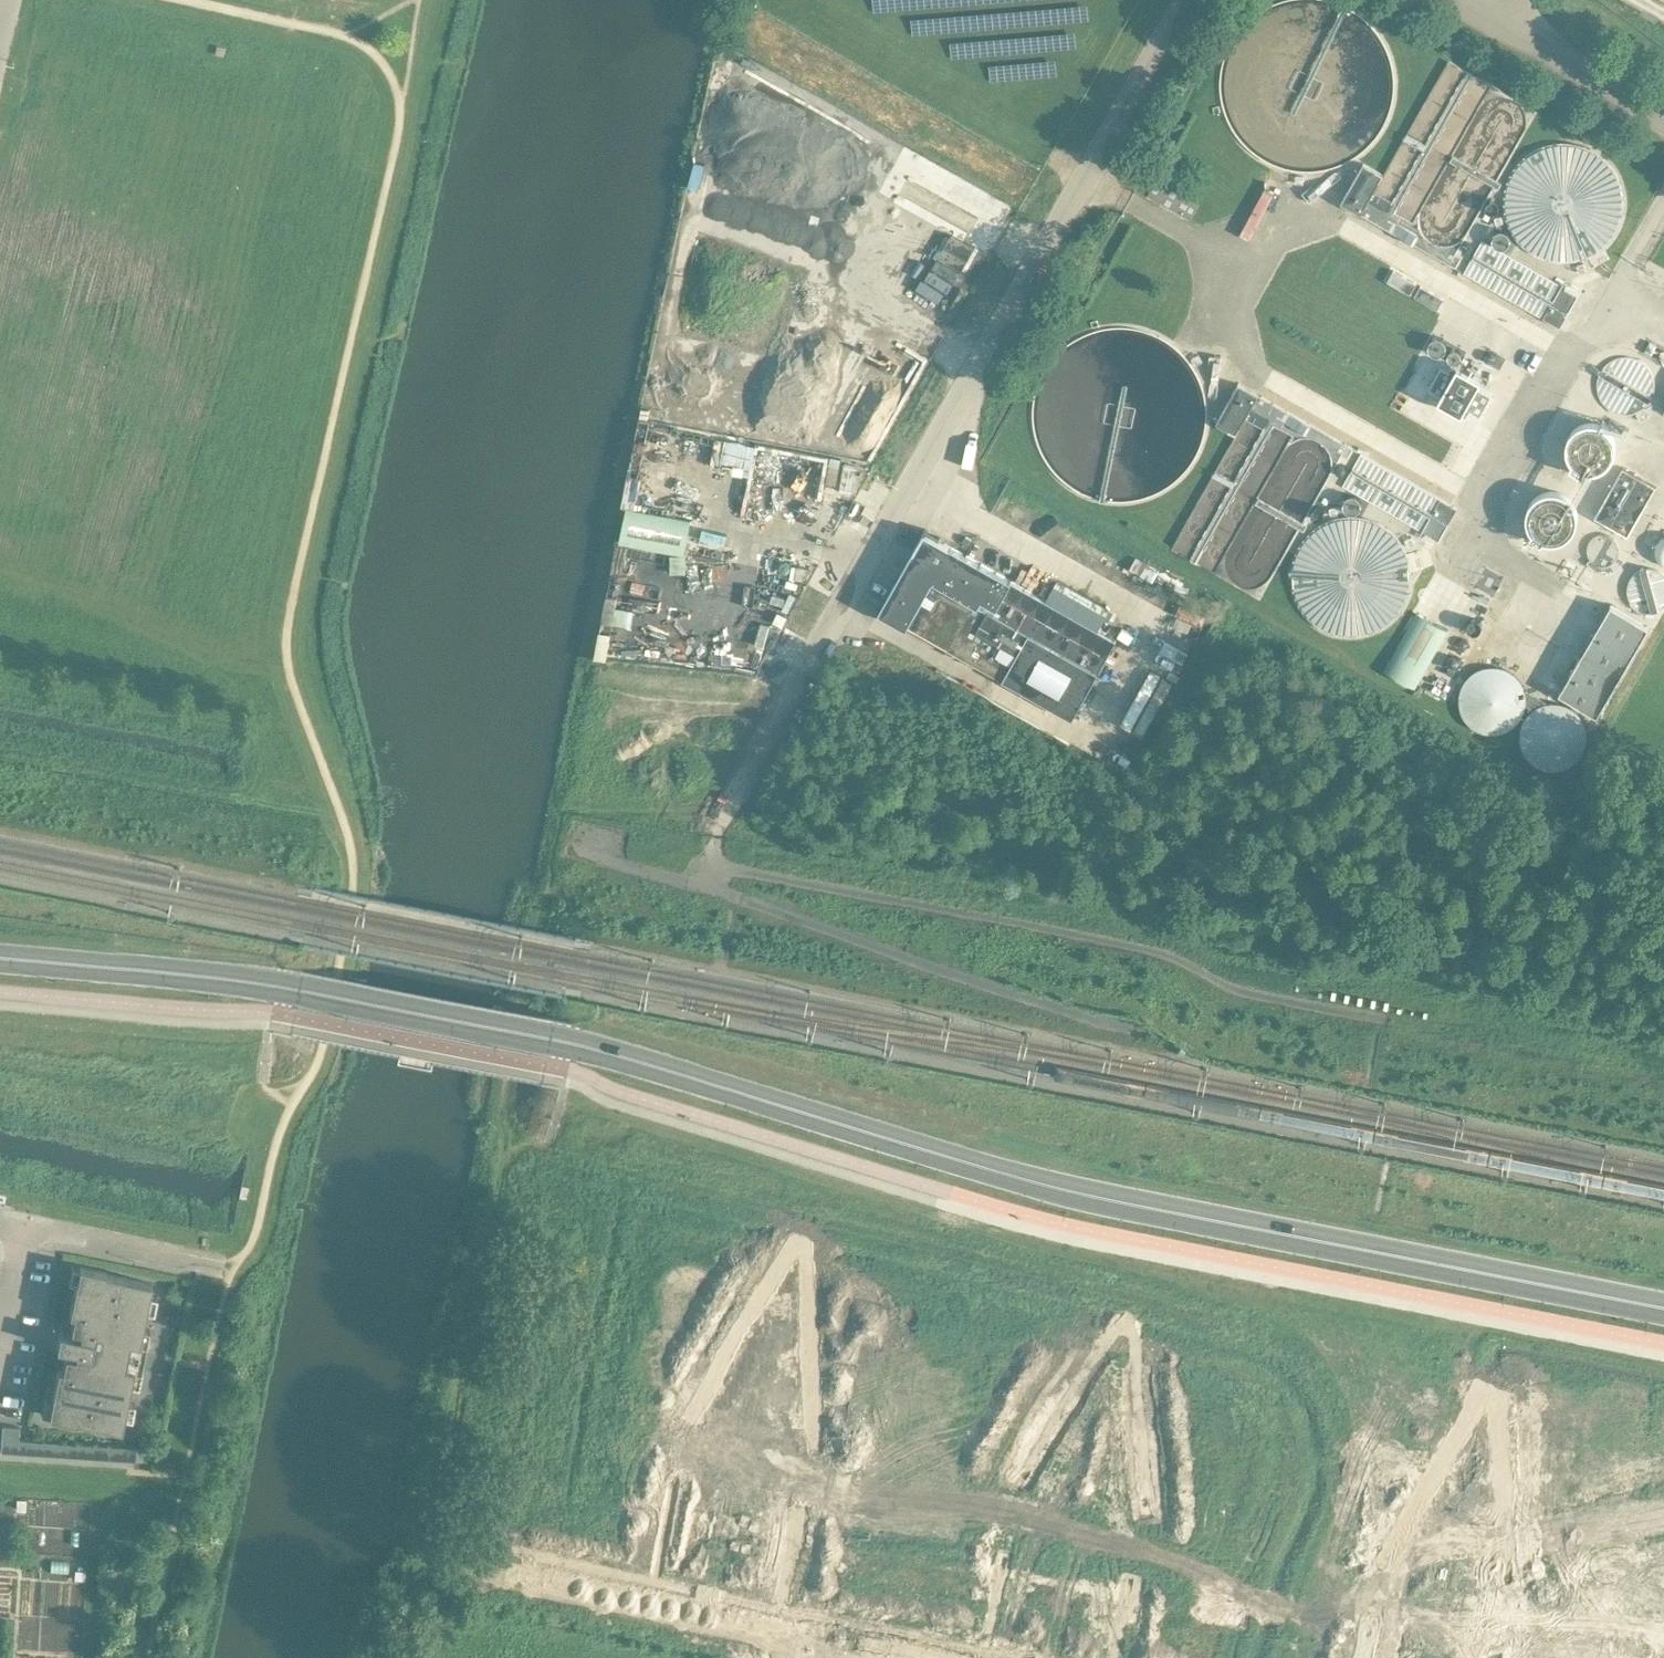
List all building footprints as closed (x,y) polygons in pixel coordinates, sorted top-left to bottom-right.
[(1519,122),(1479,221),(1579,261),(1619,163),(1519,122)] [(1342,201),(1365,162),(1345,150),(1321,188),(1342,201)] [(959,170),(945,193),(969,206),(982,183),(959,170)] [(1465,229),(1446,263),(1527,307),(1546,273),(1465,229)] [(1201,414),(1223,424),(1242,382),(1221,372),(1201,414)] [(1341,486),(1436,540),(1438,541),(1456,508),(1360,454),(1341,486)] [(1622,468),(1599,508),(1593,518),(1627,537),(1655,487),(1622,468)] [(1513,520),(1508,521),(1514,544),(1567,530),(1552,475),(1505,488),(1513,520)] [(690,521),(625,509),(618,543),(684,556),(690,521)] [(1397,590),(1398,570),(1385,527),(1349,512),(1336,512),(1299,523),(1282,563),(1282,582),(1288,603),(1342,625),(1350,623),(1357,605),(1381,615),(1387,615),(1397,590)] [(923,531),(878,612),(1002,682),(1003,681),(1071,719),(1096,675),(1097,675),(1116,641),(1010,582),(1010,581),(949,547),(950,546),(923,531)] [(1596,537),(1596,532),(1578,532),(1577,562),(1604,562),(1604,538),(1596,537)] [(797,567),(794,579),(806,581),(808,569),(797,567)] [(1595,716),(1648,627),(1610,605),(1598,626),(1558,694),(1595,716)] [(1416,612),(1394,652),(1426,669),(1447,630),(1416,612)] [(1511,708),(1510,678),(1495,678),(1495,670),(1455,671),(1456,709),(1511,708)] [(1150,672),(1149,673),(1123,718),(1133,724),(1159,678),(1158,677),(1150,672)] [(1171,685),(1170,684),(1162,679),(1161,679),(1135,726),(1144,731),(1171,685)] [(1552,702),(1512,706),(1517,756),(1557,752),(1552,702)] [(1124,774),(1146,735),(1095,706),(1073,745),(1124,774)] [(106,1274),(107,1273),(79,1267),(69,1314),(73,1315),(69,1336),(59,1333),(56,1347),(66,1349),(62,1370),(57,1369),(48,1416),(76,1422),(76,1420),(121,1430),(133,1370),(124,1368),(129,1342),(138,1344),(151,1284),(106,1274)] [(879,1298),(833,1301),(834,1329),(880,1326),(879,1298)] [(19,1428),(19,1427),(1,1426),(0,1446),(0,1452),(3,1453),(134,1461),(135,1448),(18,1440),(19,1428)] [(1214,1474),(1168,1477),(1170,1507),(1216,1505),(1214,1474)] [(1350,1474),(1336,1498),(1376,1522),(1390,1498),(1350,1474)] [(1575,1494),(1528,1496),(1530,1525),(1576,1523),(1575,1494)] [(1336,1498),(1321,1523),(1361,1547),(1376,1522),(1336,1498)] [(611,1515),(606,1538),(648,1547),(653,1524),(611,1515)] [(1576,1523),(1530,1525),(1531,1554),(1578,1552),(1576,1523)] [(606,1538),(601,1562),(643,1571),(648,1547),(606,1538)] [(1578,1552),(1531,1554),(1533,1585),(1579,1582),(1578,1552)] [(946,1566),(942,1588),(981,1596),(986,1574),(946,1566)] [(1650,1593),(1663,1601),(1663,1569),(1650,1593)] [(1126,1657),(1168,1657),(1128,1650),(1126,1657)]
